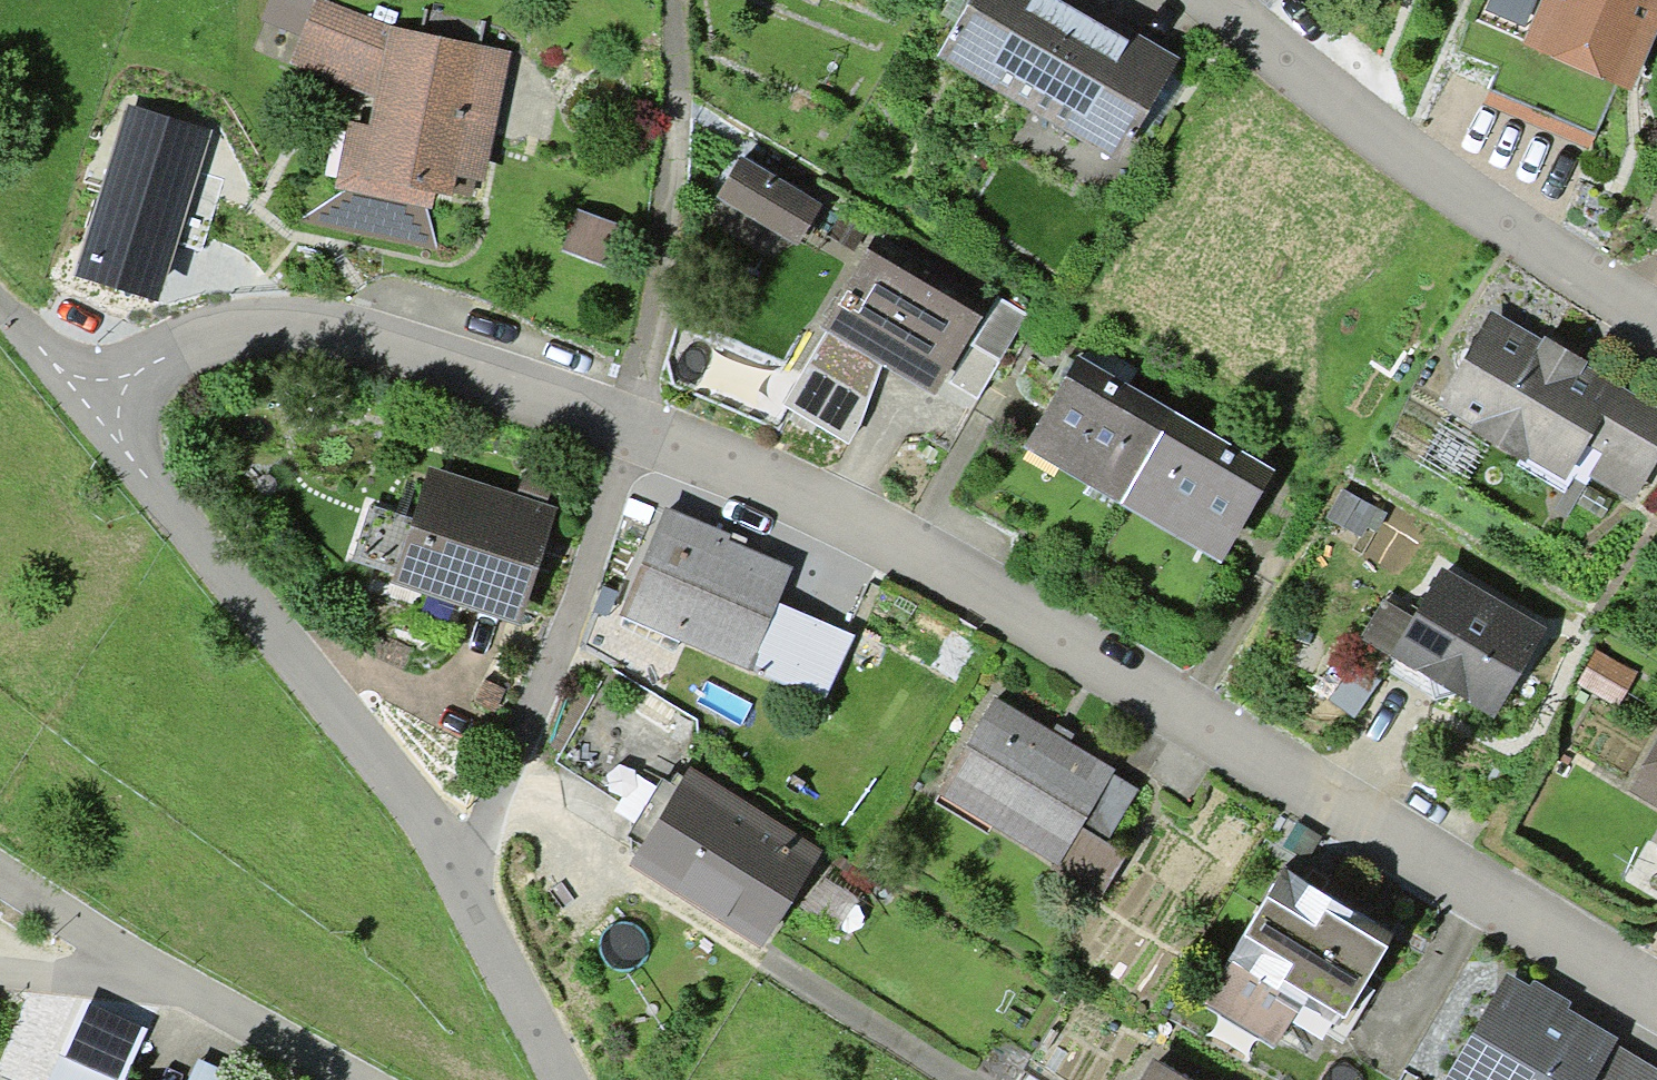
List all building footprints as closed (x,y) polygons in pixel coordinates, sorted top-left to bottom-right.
[(391,24),(328,0),(316,0),(316,1),(314,0),(270,0),(262,19),(302,35),(291,62),(377,96),(391,24)] [(938,52),(1029,107),(1091,4),(1085,0),(970,0),(938,52)] [(1522,44),(1635,91),(1656,40),(1656,0),(1540,0),(1522,44)] [(1179,56),(1091,4),(1029,107),(1119,160),(1179,56)] [(457,174),(486,180),(512,54),(391,24),(377,96),(373,122),(350,119),(335,187),(434,206),(437,190),(453,194),(457,174)] [(225,127),(124,97),(70,278),(171,308),(225,127)] [(742,154),(718,194),(799,243),(823,203),(742,154)] [(623,224),(576,208),(561,251),(608,267),(623,224)] [(991,301),(876,233),(821,326),(828,330),(884,363),(936,394),(991,301)] [(1029,313),(999,296),(950,381),(979,398),(1029,313)] [(1492,310),(1437,403),(1567,479),(1575,467),(1633,501),(1656,460),(1656,407),(1492,310)] [(884,363),(828,330),(782,405),(851,444),(862,423),(884,363)] [(1121,503),(1176,409),(1078,352),(1023,446),(1121,503)] [(1176,409),(1121,503),(1222,562),(1277,468),(1176,409)] [(394,572),(390,584),(521,625),(558,507),(430,467),(414,518),(371,505),(354,559),(394,572)] [(525,470),(519,489),(547,498),(553,480),(525,470)] [(1378,507),(1343,488),(1327,517),(1362,536),(1378,507)] [(796,566),(668,510),(623,611),(826,701),(856,634),(780,601),(796,566)] [(1547,627),(1443,566),(1384,667),(1435,697),(1460,693),(1496,714),(1547,627)] [(1639,672),(1598,650),(1579,685),(1619,707),(1639,672)] [(595,691),(553,762),(638,813),(681,743),(595,691)] [(995,694),(936,791),(1105,894),(1129,854),(1108,841),(1140,789),(1114,773),(1117,769),(995,694)] [(1630,790),(1656,805),(1656,743),(1630,790)] [(823,853),(691,767),(629,862),(762,947),(823,853)] [(1285,866),(1228,960),(1302,1004),(1339,1026),(1395,932),(1285,866)] [(1277,1046),(1302,1004),(1228,960),(1203,1002),(1277,1046)] [(1445,1079),(1599,1079),(1618,1047),(1624,1037),(1509,970),(1445,1079)] [(148,1026),(83,1000),(64,1048),(129,1074),(148,1026)] [(1618,1047),(1599,1079),(1656,1079),(1656,1069),(1618,1047)] [(199,1058),(188,1079),(227,1079),(230,1072),(199,1058)] [(1142,1079),(1190,1079),(1155,1059),(1142,1079)]
